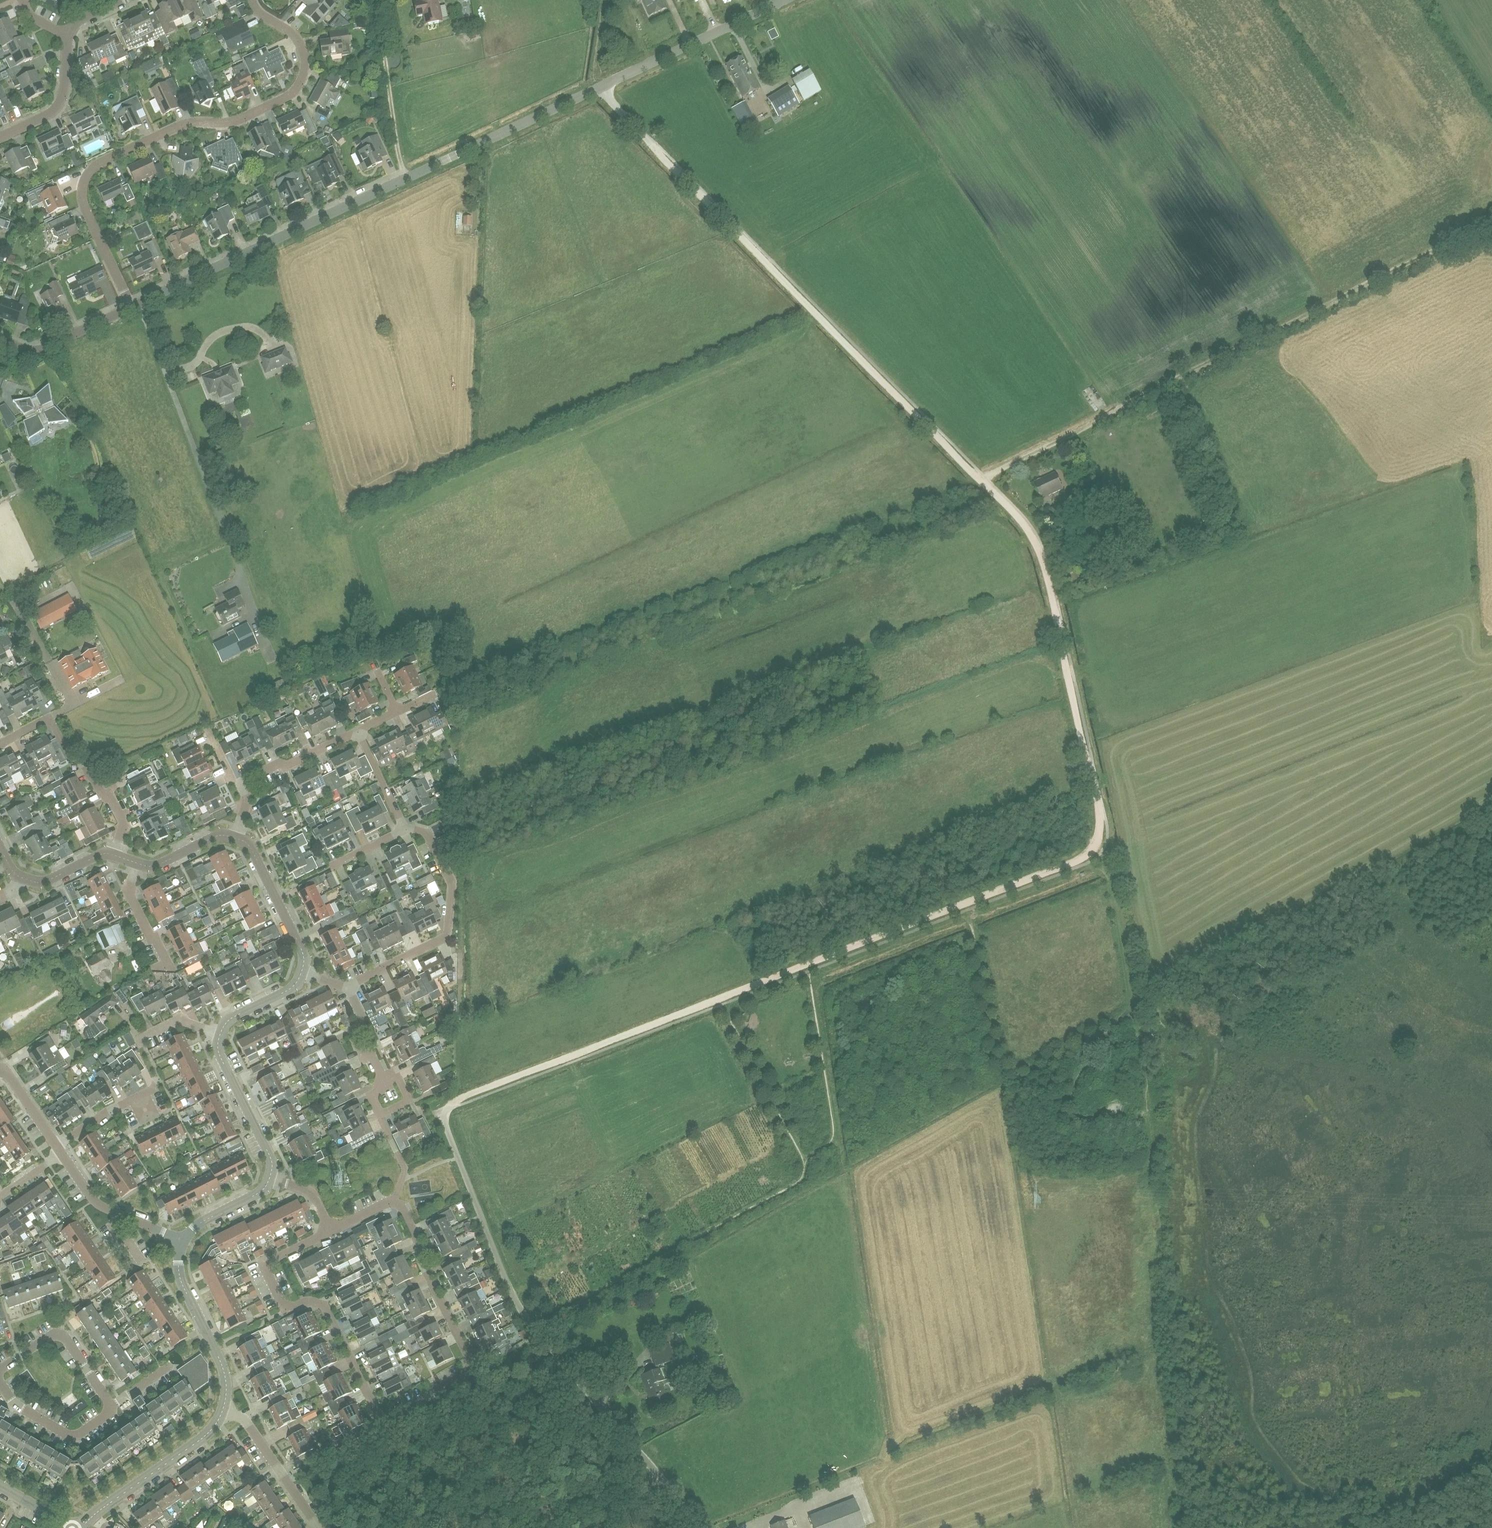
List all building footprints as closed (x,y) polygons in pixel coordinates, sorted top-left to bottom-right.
[(173,1),(181,19),(189,15),(192,22),(203,17),(197,4),(196,0),(174,0),(173,1)] [(219,1),(219,0),(205,0),(207,3),(201,6),(207,19),(218,14),(213,4),(219,1)] [(230,8),(241,3),(240,0),(226,0),(230,8)] [(335,5),(330,0),(302,0),(310,7),(304,13),(317,25),(335,5)] [(436,0),(421,0),(421,1),(414,3),(417,15),(424,14),(426,15),(425,16),(426,23),(426,24),(441,21),(441,20),(440,20),(436,0)] [(665,9),(661,0),(643,0),(650,16),(665,9)] [(181,19),(173,1),(160,7),(162,10),(155,13),(165,35),(177,30),(173,22),(181,19)] [(152,28),(146,13),(135,19),(147,44),(159,38),(163,47),(169,44),(165,35),(160,24),(152,28)] [(350,25),(339,15),(329,26),(332,29),(350,25)] [(14,30),(9,19),(0,23),(0,36),(14,30)] [(142,46),(147,44),(135,19),(124,24),(129,34),(122,37),(129,51),(136,47),(137,44),(142,46)] [(230,52),(253,41),(243,20),(216,33),(219,40),(223,38),(230,52)] [(768,28),(772,37),(779,33),(775,24),(768,28)] [(193,40),(202,36),(198,29),(189,33),(193,40)] [(19,40),(14,30),(0,36),(0,42),(3,48),(7,46),(7,45),(19,40)] [(350,45),(353,44),(351,36),(348,36),(348,30),(329,33),(330,40),(320,41),(323,57),(342,54),(342,55),(350,54),(348,45),(350,45)] [(99,42),(107,58),(113,55),(116,61),(127,56),(121,44),(114,47),(110,37),(99,42)] [(12,56),(28,48),(23,38),(19,40),(7,45),(7,46),(3,48),(5,52),(9,50),(12,56)] [(89,47),(92,53),(79,59),(85,71),(90,68),(92,72),(100,69),(99,67),(101,61),(107,58),(99,42),(89,47)] [(269,53),(266,47),(257,52),(243,58),(251,75),(264,69),(269,79),(285,72),(281,64),(286,62),(279,49),(269,53)] [(10,76),(23,71),(20,65),(33,59),(28,48),(12,56),(5,59),(10,69),(7,70),(10,76)] [(747,66),(742,56),(727,64),(732,74),(731,75),(743,97),(759,89),(748,66),(747,66)] [(148,71),(166,64),(164,57),(145,64),(148,71)] [(211,100),(214,99),(208,85),(214,82),(203,59),(193,64),(199,76),(201,80),(199,84),(193,87),(197,95),(195,100),(198,101),(200,106),(204,104),(209,105),(211,100)] [(250,79),(243,64),(233,69),(237,78),(236,80),(230,84),(238,102),(251,95),(249,91),(255,87),(250,79)] [(804,100),(821,90),(809,69),(791,80),(804,100)] [(24,90),(40,82),(35,72),(25,76),(23,71),(10,76),(15,87),(21,84),(24,90)] [(334,90),(341,79),(331,74),(325,84),(321,81),(310,100),(320,106),(316,113),(327,119),(331,111),(325,108),(330,98),(335,100),(339,93),(334,90)] [(109,82),(115,89),(124,83),(118,76),(109,82)] [(155,113),(161,110),(163,115),(179,107),(173,95),(179,92),(173,78),(166,81),(167,83),(152,90),(156,99),(150,102),(155,113)] [(40,82),(24,90),(29,100),(45,93),(40,82)] [(778,117),(800,103),(789,86),(767,99),(778,117)] [(123,133),(142,125),(136,112),(143,109),(137,96),(121,104),(124,111),(115,115),(123,133)] [(9,101),(7,98),(1,101),(7,113),(13,111),(12,108),(15,106),(11,99),(9,101)] [(742,130),(756,122),(745,101),(731,108),(742,130)] [(309,115),(306,109),(299,113),(298,110),(277,120),(284,136),(305,126),(310,135),(317,132),(309,115)] [(73,138),(98,126),(90,110),(70,119),(74,126),(69,129),(73,138)] [(267,134),(265,133),(262,128),(249,134),(258,152),(261,150),(274,155),(276,159),(283,155),(272,132),(267,134)] [(61,138),(58,130),(38,140),(44,152),(64,143),(67,150),(75,147),(69,134),(61,138)] [(364,170),(382,162),(381,158),(387,155),(378,135),(362,142),(366,149),(356,153),(364,170)] [(227,144),(225,140),(205,149),(208,156),(211,155),(214,161),(220,164),(224,166),(229,167),(236,164),(241,174),(248,171),(245,164),(235,143),(230,146),(228,145),(227,144)] [(190,177),(198,167),(193,154),(193,148),(181,147),(181,152),(172,163),(177,175),(190,177)] [(25,159),(20,148),(6,155),(15,173),(28,167),(31,172),(38,169),(32,156),(25,159)] [(340,182),(338,178),(344,175),(335,155),(323,160),(326,166),(309,174),(314,185),(322,181),(326,188),(340,182)] [(39,157),(33,159),(36,166),(42,164),(39,157)] [(153,166),(149,158),(129,168),(136,182),(156,172),(160,181),(167,178),(160,163),(153,166)] [(305,183),(299,171),(286,177),(276,181),(276,182),(278,187),(280,188),(278,189),(283,199),(285,198),(289,206),(304,199),(303,196),(311,193),(307,182),(305,183)] [(12,182),(0,178),(0,210),(1,209),(2,209),(2,208),(4,203),(4,202),(4,201),(3,200),(1,199),(5,189),(9,190),(12,182)] [(122,187),(118,180),(98,189),(104,202),(123,193),(127,202),(128,202),(130,207),(137,204),(134,199),(135,199),(128,184),(122,187)] [(249,225),(269,216),(266,209),(273,205),(263,185),(256,189),(259,194),(247,200),(245,204),(247,206),(236,211),(239,218),(240,218),(244,225),(248,223),(249,225)] [(51,214),(66,207),(57,187),(42,194),(51,214)] [(229,234),(226,226),(227,222),(235,219),(229,205),(218,210),(219,213),(203,221),(207,229),(209,228),(215,240),(213,241),(229,234)] [(472,217),(463,217),(462,226),(471,226),(472,217)] [(78,233),(72,220),(67,223),(65,222),(63,223),(61,218),(48,224),(54,236),(59,238),(60,242),(64,240),(67,242),(68,238),(78,233)] [(147,223),(139,226),(145,239),(153,235),(147,223)] [(199,241),(193,229),(182,234),(182,232),(168,239),(177,258),(191,252),(188,246),(199,241)] [(137,277),(157,268),(153,260),(160,256),(153,241),(145,245),(149,252),(129,261),(137,277)] [(106,278),(101,266),(75,279),(77,282),(70,285),(77,300),(96,291),(93,284),(106,278)] [(51,318),(64,311),(58,298),(63,295),(57,281),(50,285),(52,291),(42,296),(47,307),(46,308),(51,318)] [(27,296),(23,295),(22,298),(21,298),(19,305),(2,299),(0,305),(0,316),(17,322),(20,313),(28,315),(30,310),(29,300),(26,299),(27,296)] [(287,354),(285,349),(262,358),(264,363),(263,364),(266,372),(292,362),(289,354),(287,354)] [(235,375),(232,367),(211,375),(204,378),(207,387),(209,386),(212,393),(217,391),(219,394),(223,396),(230,393),(232,389),(230,385),(236,383),(233,376),(235,375)] [(42,440),(38,434),(45,429),(44,426),(48,424),(68,421),(53,405),(49,385),(33,398),(13,401),(28,419),(23,421),(29,440),(33,446),(42,440)] [(16,426),(12,416),(1,422),(6,431),(16,426)] [(1042,499),(1063,489),(1055,473),(1034,482),(1042,499)] [(224,625),(240,617),(237,610),(245,606),(237,590),(225,596),(228,603),(216,609),(217,612),(215,615),(218,622),(222,622),(224,625)] [(68,596),(34,614),(41,627),(75,609),(68,596)] [(222,663),(258,645),(247,623),(232,630),(233,630),(227,633),(229,636),(213,644),(222,663)] [(8,635),(0,639),(0,663),(8,659),(4,652),(14,647),(15,646),(12,641),(11,641),(8,635)] [(72,656),(60,663),(73,688),(86,682),(84,679),(91,675),(93,679),(107,671),(96,649),(82,656),(82,657),(83,659),(76,662),(72,656)] [(400,684),(418,676),(411,663),(417,661),(415,655),(402,660),(405,669),(395,675),(400,684)] [(418,676),(400,684),(405,694),(415,689),(419,697),(432,691),(429,685),(424,688),(418,676)] [(355,702),(373,693),(368,683),(358,689),(354,679),(341,685),(343,690),(348,688),(352,695),(347,697),(346,701),(348,706),(355,702)] [(18,695),(28,713),(38,707),(36,703),(43,699),(33,680),(15,689),(18,695)] [(18,695),(12,698),(10,692),(5,695),(2,689),(0,690),(0,703),(2,707),(9,703),(17,718),(28,713),(18,695)] [(373,693),(355,702),(361,715),(356,717),(359,723),(371,716),(367,708),(378,703),(373,693)] [(320,704),(322,708),(315,711),(317,715),(326,732),(331,730),(330,729),(337,725),(331,714),(337,711),(329,695),(321,699),(320,704)] [(421,714),(431,734),(442,729),(444,733),(451,730),(442,712),(435,715),(432,708),(421,714)] [(296,718),(293,712),(276,721),(275,721),(287,745),(292,742),(292,741),(298,738),(295,732),(301,729),(299,723),(296,718)] [(317,715),(310,718),(308,714),(303,717),(302,715),(296,718),(299,723),(301,729),(308,725),(313,737),(320,734),(321,735),(326,732),(317,715)] [(413,743),(431,734),(421,714),(409,720),(413,727),(406,730),(407,732),(410,738),(413,743)] [(257,730),(261,737),(263,741),(269,738),(275,749),(282,746),(282,747),(287,745),(275,721),(268,725),(269,727),(265,729),(264,727),(263,728),(257,730)] [(255,740),(261,737),(257,730),(256,727),(249,730),(250,732),(239,738),(250,759),(255,757),(254,755),(261,752),(255,740)] [(401,735),(398,730),(387,736),(395,753),(396,755),(407,749),(409,753),(416,750),(413,743),(410,738),(407,732),(401,735)] [(390,755),(395,753),(387,736),(375,741),(378,746),(371,750),(374,755),(380,768),(393,762),(390,755)] [(36,742),(45,760),(52,757),(54,762),(59,760),(61,764),(67,761),(61,748),(54,751),(47,737),(36,742)] [(245,761),(250,759),(239,738),(227,743),(226,741),(220,744),(225,755),(232,752),(237,764),(244,760),(245,761)] [(28,752),(22,756),(26,764),(33,777),(33,778),(39,775),(37,771),(42,768),(39,763),(45,760),(36,742),(25,748),(28,752)] [(184,762),(187,768),(204,759),(201,754),(204,752),(201,747),(196,749),(194,749),(192,744),(180,750),(179,748),(171,752),(178,765),(184,762)] [(342,756),(351,773),(357,770),(361,778),(373,772),(367,758),(359,762),(353,750),(342,756)] [(33,777),(26,764),(20,767),(13,754),(2,760),(11,777),(11,776),(15,784),(24,779),(25,781),(33,777)] [(345,776),(351,773),(342,756),(331,761),(337,773),(330,776),(336,790),(348,784),(345,776)] [(204,759),(187,768),(192,779),(193,778),(196,785),(209,779),(207,773),(207,771),(212,769),(209,763),(207,765),(204,759)] [(11,777),(2,760),(0,761),(0,794),(7,790),(4,784),(7,783),(5,780),(11,777)] [(131,783),(128,784),(133,794),(150,786),(156,783),(158,782),(155,775),(154,775),(150,767),(139,773),(141,778),(131,783)] [(336,790),(330,776),(322,780),(316,768),(305,774),(314,791),(320,788),(322,792),(327,790),(329,794),(331,793),(333,797),(335,796),(338,801),(341,800),(336,790)] [(408,801),(426,792),(431,789),(422,772),(411,777),(414,784),(402,789),(408,801)] [(308,794),(314,791),(305,774),(295,779),(300,791),(295,794),(302,807),(307,804),(305,801),(310,798),(308,794)] [(66,797),(84,787),(81,781),(79,783),(76,778),(68,782),(66,777),(51,784),(54,790),(60,786),(66,797)] [(150,786),(133,794),(138,804),(142,802),(151,798),(154,803),(156,802),(164,797),(165,797),(161,789),(156,783),(150,786)] [(68,816),(82,808),(79,803),(87,799),(85,794),(87,793),(84,787),(66,797),(71,807),(60,813),(63,818),(68,816)] [(205,806),(222,797),(217,787),(204,794),(201,789),(190,795),(197,809),(205,806)] [(426,792),(408,801),(414,812),(425,807),(428,813),(440,807),(435,797),(429,800),(426,792)] [(264,822),(281,813),(278,807),(286,804),(281,793),(271,798),(263,802),(266,807),(258,811),(264,822)] [(13,823),(31,814),(28,809),(34,805),(29,795),(18,801),(20,807),(8,813),(13,823)] [(164,797),(156,802),(158,807),(167,802),(164,797)] [(222,797),(205,806),(208,812),(200,816),(204,824),(216,819),(213,814),(227,807),(222,797)] [(162,805),(150,811),(147,812),(151,820),(142,825),(144,830),(143,832),(145,835),(163,826),(170,823),(165,814),(166,813),(162,805)] [(362,815),(358,807),(346,813),(352,827),(360,823),(366,835),(377,830),(368,812),(362,815)] [(377,830),(387,824),(379,807),(368,812),(377,830)] [(84,827),(102,817),(99,812),(97,813),(95,808),(85,813),(82,808),(68,816),(63,818),(57,821),(59,826),(70,821),(79,817),(84,827)] [(329,826),(338,844),(349,839),(342,824),(347,821),(342,811),(332,816),(335,823),(329,826)] [(281,813),(264,822),(269,833),(285,825),(288,831),(297,826),(292,816),(284,819),(281,813)] [(33,832),(35,831),(45,825),(40,816),(33,819),(31,814),(13,823),(18,833),(30,826),(33,832)] [(186,837),(193,833),(190,827),(184,816),(173,822),(176,829),(182,831),(186,837)] [(84,827),(80,829),(85,839),(83,840),(86,846),(100,838),(98,833),(106,829),(103,824),(105,823),(102,817),(84,827)] [(319,847),(325,844),(327,850),(338,844),(329,826),(324,829),(322,825),(317,828),(314,823),(309,825),(319,847)] [(30,852),(48,843),(45,838),(52,835),(46,825),(45,825),(35,831),(38,836),(25,842),(30,852)] [(168,836),(163,826),(145,835),(146,839),(149,840),(151,844),(168,836)] [(284,863),(302,855),(299,849),(308,844),(303,834),(292,839),(280,845),(283,850),(279,852),(284,863)] [(67,842),(63,835),(57,839),(60,845),(62,844),(68,857),(74,854),(67,842)] [(48,843),(30,852),(35,862),(59,850),(57,845),(51,848),(48,843)] [(394,848),(403,867),(409,864),(413,870),(422,866),(416,854),(411,857),(405,845),(400,847),(397,846),(394,848)] [(394,871),(403,867),(394,848),(391,849),(390,852),(385,855),(391,867),(386,870),(392,881),(397,878),(394,871)] [(427,860),(435,856),(433,851),(424,854),(427,860)] [(215,870),(231,862),(226,852),(210,859),(212,864),(204,868),(205,870),(200,873),(196,875),(193,867),(186,871),(191,882),(203,876),(215,870)] [(302,855),(284,863),(289,874),(293,873),(296,879),(307,874),(318,868),(312,857),(305,861),(302,855)] [(220,880),(236,872),(231,862),(215,870),(220,880)] [(358,870),(367,889),(377,884),(380,891),(386,888),(380,877),(375,880),(369,867),(363,870),(361,869),(358,870)] [(334,869),(327,873),(334,886),(340,883),(334,869)] [(357,894),(367,889),(358,870),(355,872),(354,875),(349,877),(355,889),(350,892),(355,903),(361,901),(357,894)] [(241,889),(238,884),(241,883),(236,872),(220,880),(215,882),(220,893),(214,896),(217,902),(219,900),(241,889)] [(86,895),(108,885),(102,874),(88,881),(92,888),(89,890),(88,887),(78,892),(81,898),(86,895)] [(149,903),(164,895),(162,890),(166,888),(167,889),(174,886),(170,879),(168,881),(165,875),(154,881),(157,886),(143,893),(149,903)] [(304,904),(320,897),(315,887),(323,884),(322,883),(326,880),(324,875),(319,877),(319,876),(309,881),(312,887),(299,894),(304,904)] [(203,876),(191,882),(193,886),(199,884),(198,883),(204,880),(203,876)] [(99,902),(113,895),(108,885),(86,895),(88,899),(95,896),(99,902)] [(240,910),(255,902),(250,891),(248,893),(245,887),(241,889),(219,900),(222,907),(235,900),(240,910)] [(97,916),(118,906),(113,895),(99,902),(102,909),(95,913),(97,916)] [(154,913),(169,905),(164,895),(149,903),(154,913)] [(419,913),(427,930),(429,929),(430,931),(436,927),(435,926),(437,925),(435,921),(442,918),(438,908),(436,908),(430,896),(421,901),(422,902),(415,906),(419,913)] [(309,915),(330,904),(329,904),(325,906),(320,897),(304,904),(309,915)] [(51,904),(62,925),(72,920),(78,917),(72,905),(66,907),(62,898),(51,904)] [(419,913),(413,916),(411,912),(406,910),(404,912),(399,902),(403,900),(401,898),(393,902),(396,909),(402,922),(409,918),(417,935),(427,930),(419,913)] [(245,920),(260,912),(255,902),(240,910),(245,920)] [(199,906),(198,903),(194,904),(197,911),(203,908),(199,906)] [(58,927),(62,925),(51,904),(41,909),(48,923),(55,920),(58,927)] [(340,920),(355,913),(355,912),(352,907),(348,909),(347,908),(334,914),(330,904),(309,915),(314,925),(330,917),(333,923),(340,920)] [(178,920),(189,915),(186,910),(174,916),(169,905),(154,913),(159,924),(172,917),(175,922),(178,920)] [(123,916),(118,906),(97,916),(91,919),(94,924),(106,918),(109,923),(123,916)] [(31,932),(24,920),(19,923),(12,909),(1,914),(10,932),(16,929),(19,934),(23,932),(25,935),(31,932)] [(42,926),(48,923),(41,909),(30,914),(31,915),(24,919),(25,920),(24,920),(31,932),(35,939),(43,935),(42,926)] [(260,912),(245,920),(250,930),(266,922),(260,912)] [(355,913),(340,920),(343,926),(358,919),(355,913)] [(384,929),(393,946),(403,942),(397,929),(402,926),(396,913),(385,918),(380,921),(384,929)] [(10,932),(1,914),(0,915),(0,937),(5,934),(8,940),(13,938),(10,932)] [(188,935),(183,925),(192,921),(189,915),(178,920),(181,926),(168,932),(173,943),(188,935)] [(384,929),(380,931),(376,922),(365,928),(371,941),(370,942),(374,951),(381,948),(383,951),(393,946),(384,929)] [(221,924),(216,927),(219,932),(229,928),(226,923),(221,925),(221,924)] [(275,925),(269,928),(272,934),(275,939),(280,936),(278,932),(275,925)] [(103,951),(118,943),(111,927),(95,934),(103,951)] [(360,943),(366,940),(368,939),(366,935),(363,929),(359,931),(355,933),(360,943)] [(326,948),(341,940),(336,930),(321,937),(326,948)] [(245,932),(238,936),(241,941),(247,938),(245,932)] [(178,953),(199,942),(193,945),(188,935),(173,943),(178,953)] [(331,958),(346,950),(341,940),(326,948),(331,958)] [(199,942),(178,953),(183,963),(186,962),(189,967),(213,955),(210,949),(204,952),(199,942)] [(262,958),(270,974),(281,969),(277,962),(280,953),(279,952),(274,942),(263,947),(267,955),(262,958)] [(346,950),(331,958),(336,968),(341,966),(343,970),(355,964),(353,959),(351,960),(346,950)] [(94,958),(87,963),(94,976),(98,973),(102,980),(106,981),(110,980),(111,975),(108,970),(113,967),(103,951),(93,957),(94,958)] [(270,974),(262,958),(257,961),(254,955),(250,957),(247,951),(239,955),(242,961),(247,971),(254,968),(259,980),(270,974)] [(429,960),(438,977),(447,973),(442,962),(444,961),(441,955),(439,956),(439,955),(429,960)] [(20,970),(27,967),(23,959),(17,962),(20,970)] [(435,979),(438,977),(429,960),(420,964),(430,984),(425,986),(426,990),(429,995),(440,989),(435,979)] [(241,974),(247,971),(242,961),(235,964),(237,968),(232,970),(233,972),(228,975),(236,991),(247,986),(241,974)] [(236,991),(228,975),(223,977),(222,975),(216,978),(212,970),(206,973),(208,977),(215,991),(221,988),(225,996),(236,991)] [(403,977),(411,995),(420,991),(412,973),(403,977)] [(210,994),(215,991),(208,977),(198,982),(202,988),(196,991),(204,1007),(214,1002),(210,994)] [(402,1000),(411,995),(403,977),(393,982),(402,1000)] [(191,1005),(180,982),(179,983),(177,979),(174,981),(177,987),(171,990),(181,1010),(191,1005)] [(204,1007),(196,991),(191,993),(184,980),(180,982),(191,1005),(194,1012),(204,1007)] [(574,998),(582,995),(580,988),(580,987),(584,985),(582,980),(569,985),(574,998)] [(181,1010),(171,990),(166,993),(165,990),(162,984),(158,986),(161,992),(168,1008),(171,1015),(181,1010)] [(161,992),(158,986),(157,985),(153,987),(156,994),(151,996),(159,1013),(168,1008),(161,992)] [(374,992),(383,1009),(392,1005),(383,987),(374,992)] [(121,1001),(125,997),(120,990),(115,993),(121,1001)] [(319,997),(327,1013),(338,1008),(330,992),(319,997)] [(383,1009),(374,992),(365,996),(372,1011),(367,1014),(375,1029),(380,1026),(376,1019),(385,1015),(383,1009)] [(159,1013),(151,996),(145,999),(142,993),(131,999),(139,1012),(145,1010),(149,1018),(159,1013)] [(105,1030),(97,1018),(118,1003),(112,995),(81,1018),(86,1026),(88,1025),(90,1028),(87,1029),(85,1031),(85,1032),(84,1034),(85,1036),(86,1038),(88,1039),(91,1039),(93,1038),(96,1036),(105,1030)] [(327,1013),(319,997),(317,999),(316,997),(308,1000),(317,1018),(327,1013)] [(307,1023),(317,1018),(308,1000),(301,1004),(302,1006),(299,1007),(307,1023)] [(400,1009),(403,1014),(406,1012),(403,1007),(405,1006),(403,1001),(398,1004),(400,1009)] [(433,1003),(422,1008),(427,1018),(438,1012),(433,1003)] [(309,1028),(307,1023),(299,1007),(289,1013),(284,1017),(292,1032),(297,1044),(302,1052),(303,1051),(299,1042),(304,1039),(301,1033),(309,1028)] [(345,1028),(351,1026),(345,1014),(339,1017),(345,1028)] [(292,1046),(297,1044),(292,1032),(284,1017),(280,1022),(280,1021),(269,1027),(277,1042),(287,1037),(292,1046)] [(398,1034),(400,1039),(394,1042),(396,1046),(394,1047),(398,1053),(416,1044),(421,1042),(421,1041),(421,1039),(414,1025),(398,1034)] [(277,1042),(269,1027),(267,1028),(266,1026),(258,1030),(267,1047),(277,1042)] [(257,1052),(267,1047),(258,1030),(251,1033),(252,1035),(249,1037),(257,1052)] [(171,1053),(188,1045),(183,1034),(166,1042),(171,1053)] [(317,1045),(318,1045),(325,1041),(322,1035),(314,1038),(317,1045)] [(36,1065),(52,1054),(49,1049),(55,1045),(49,1036),(38,1043),(42,1048),(30,1055),(36,1065)] [(246,1058),(257,1052),(249,1037),(239,1042),(246,1058)] [(326,1059),(343,1050),(340,1043),(338,1044),(337,1042),(322,1049),(326,1058),(326,1059)] [(416,1044),(398,1053),(401,1059),(402,1059),(404,1062),(413,1058),(416,1064),(433,1055),(430,1049),(427,1051),(425,1048),(423,1048),(419,1050),(416,1044)] [(66,1045),(60,1048),(66,1058),(71,1055),(66,1045)] [(176,1063),(193,1055),(188,1045),(171,1053),(176,1063)] [(303,1051),(302,1052),(300,1053),(303,1059),(320,1050),(318,1045),(317,1045),(309,1049),(303,1051)] [(36,1065),(41,1074),(54,1067),(57,1072),(68,1065),(62,1055),(58,1050),(52,1054),(36,1065)] [(121,1066),(131,1081),(141,1074),(134,1063),(139,1060),(132,1050),(124,1055),(123,1055),(117,1059),(117,1060),(121,1066)] [(326,1076),(342,1069),(339,1064),(346,1060),(345,1058),(347,1057),(343,1050),(326,1059),(326,1058),(319,1062),(322,1068),(321,1071),(312,1075),(315,1082),(319,1080),(326,1076)] [(272,1058),(275,1063),(280,1061),(276,1053),(271,1055),(272,1058)] [(181,1073),(198,1065),(193,1055),(176,1063),(181,1073)] [(83,1063),(87,1069),(97,1063),(92,1056),(83,1063)] [(417,1084),(435,1075),(430,1065),(436,1062),(434,1056),(420,1063),(423,1069),(414,1073),(416,1077),(414,1078),(417,1084)] [(131,1081),(121,1066),(117,1060),(102,1070),(109,1080),(113,1086),(118,1082),(121,1087),(131,1081)] [(253,1074),(265,1069),(262,1063),(250,1068),(253,1074)] [(186,1084),(203,1075),(198,1065),(181,1073),(186,1084)] [(263,1091),(281,1083),(277,1074),(282,1072),(278,1065),(264,1072),(266,1078),(258,1082),(263,1091)] [(341,1087),(357,1079),(354,1072),(352,1073),(351,1071),(344,1074),(342,1069),(326,1076),(319,1080),(321,1084),(331,1085),(334,1091),(341,1087)] [(104,1084),(109,1080),(102,1070),(97,1073),(101,1079),(91,1086),(101,1101),(111,1094),(104,1084)] [(191,1094),(208,1086),(203,1075),(186,1084),(191,1094)] [(422,1089),(424,1093),(440,1085),(435,1075),(417,1084),(420,1090),(422,1089)] [(357,1079),(341,1087),(343,1092),(336,1095),(339,1099),(332,1103),(334,1108),(348,1101),(345,1096),(360,1089),(359,1087),(361,1086),(357,1079)] [(101,1101),(91,1086),(86,1089),(82,1083),(77,1087),(72,1090),(79,1100),(84,1097),(91,1108),(101,1101)] [(279,1103),(294,1096),(290,1088),(285,1091),(281,1083),(263,1091),(268,1101),(276,1097),(279,1103)] [(200,1102),(217,1094),(216,1094),(213,1096),(208,1086),(191,1094),(196,1104),(200,1103),(200,1102)] [(79,1100),(72,1090),(57,1100),(58,1101),(61,1106),(62,1106),(72,1121),(82,1114),(75,1104),(79,1100)] [(205,1113),(222,1104),(217,1094),(200,1102),(200,1103),(205,1113)] [(1104,1099),(1109,1108),(1120,1102),(1116,1094),(1104,1099)] [(279,1123),(296,1114),(292,1106),(297,1103),(294,1096),(279,1103),(282,1109),(274,1113),(279,1123)] [(8,1111),(2,1101),(0,1102),(0,1116),(8,1111)] [(62,1128),(72,1121),(62,1106),(61,1106),(58,1101),(48,1108),(48,1107),(42,1110),(53,1126),(58,1123),(62,1128)] [(348,1122),(363,1114),(359,1105),(352,1108),(349,1103),(334,1111),(336,1116),(338,1115),(342,1124),(348,1121),(348,1122)] [(210,1123),(227,1115),(222,1104),(205,1113),(210,1123)] [(10,1124),(15,1121),(8,1111),(0,1116),(0,1127),(1,1129),(10,1124)] [(294,1134),(309,1127),(305,1120),(300,1122),(296,1114),(279,1123),(283,1132),(291,1128),(294,1134)] [(353,1131),(368,1124),(363,1114),(348,1122),(348,1121),(342,1124),(345,1129),(350,1126),(353,1131)] [(215,1133),(232,1125),(227,1115),(210,1123),(215,1133)] [(404,1119),(413,1137),(423,1132),(426,1138),(432,1136),(425,1122),(423,1118),(417,1120),(415,1116),(411,1117),(410,1116),(404,1119)] [(166,1123),(174,1140),(185,1135),(177,1118),(166,1123)] [(407,1140),(413,1137),(404,1119),(398,1122),(399,1124),(395,1126),(399,1134),(394,1137),(401,1151),(406,1148),(405,1146),(407,1145),(408,1142),(407,1140)] [(164,1145),(174,1140),(166,1123),(156,1128),(164,1145)] [(10,1124),(1,1129),(0,1130),(0,1138),(1,1139),(0,1139),(0,1144),(16,1133),(10,1124)] [(353,1131),(349,1133),(353,1143),(350,1144),(353,1149),(373,1139),(371,1134),(373,1133),(368,1124),(353,1131)] [(232,1125),(215,1133),(220,1144),(237,1135),(232,1125)] [(294,1154),(312,1145),(317,1143),(313,1134),(309,1127),(294,1134),(297,1140),(289,1144),(294,1154)] [(154,1150),(164,1145),(156,1128),(146,1133),(154,1150)] [(86,1152),(102,1142),(95,1132),(80,1143),(86,1152)] [(23,1143),(16,1133),(0,1144),(0,1149),(5,1146),(9,1152),(10,1152),(23,1143)] [(143,1155),(154,1150),(146,1133),(135,1139),(143,1155)] [(229,1152),(243,1146),(239,1138),(225,1144),(229,1151),(229,1152)] [(93,1162),(108,1151),(102,1142),(86,1152),(93,1162)] [(10,1152),(9,1152),(4,1156),(7,1160),(13,1156),(16,1162),(11,1165),(14,1170),(26,1162),(23,1157),(30,1153),(23,1143),(10,1152)] [(312,1145),(294,1154),(299,1164),(307,1160),(310,1165),(325,1158),(321,1151),(316,1153),(312,1145)] [(99,1171),(118,1159),(118,1158),(115,1161),(108,1151),(93,1162),(99,1171)] [(231,1158),(239,1175),(250,1170),(241,1153),(231,1158)] [(229,1180),(239,1175),(231,1158),(221,1164),(229,1180)] [(109,1179),(125,1168),(118,1159),(99,1171),(99,1172),(103,1169),(109,1179)] [(219,1185),(229,1180),(221,1164),(210,1169),(219,1186),(219,1185)] [(115,1188),(131,1178),(125,1168),(109,1179),(115,1188)] [(221,1189),(219,1185),(219,1186),(210,1169),(212,1172),(202,1177),(210,1194),(221,1189)] [(200,1199),(210,1194),(202,1177),(192,1183),(200,1199)] [(131,1178),(115,1188),(122,1198),(138,1187),(131,1178)] [(42,1181),(36,1185),(38,1187),(35,1189),(45,1204),(49,1209),(63,1200),(54,1187),(49,1190),(44,1183),(43,1184),(42,1181)] [(190,1205),(200,1199),(192,1183),(182,1188),(190,1205)] [(416,1188),(416,1196),(434,1196),(434,1187),(416,1188)] [(180,1210),(190,1205),(182,1188),(171,1193),(180,1210)] [(43,1220),(47,1218),(40,1208),(45,1204),(35,1189),(26,1196),(40,1215),(43,1220)] [(169,1215),(180,1210),(171,1193),(161,1198),(169,1215)] [(39,1223),(43,1220),(40,1215),(26,1196),(17,1202),(27,1216),(32,1213),(39,1223)] [(292,1204),(300,1220),(306,1217),(308,1222),(314,1219),(310,1210),(309,1210),(306,1203),(300,1205),(298,1201),(292,1204)] [(30,1221),(27,1217),(17,1202),(8,1208),(11,1213),(12,1213),(25,1232),(29,1230),(25,1224),(30,1221)] [(289,1226),(300,1220),(292,1204),(281,1209),(289,1226)] [(278,1232),(289,1226),(281,1209),(270,1215),(278,1232)] [(433,1237),(451,1228),(448,1223),(455,1220),(450,1210),(438,1215),(441,1221),(428,1227),(433,1237)] [(18,1243),(20,1245),(24,1242),(20,1236),(25,1232),(12,1213),(11,1213),(3,1219),(18,1243)] [(267,1237),(278,1232),(270,1215),(258,1220),(267,1237)] [(4,1240),(9,1236),(15,1245),(18,1243),(3,1219),(0,1220),(0,1234),(4,1240)] [(254,1243),(267,1237),(258,1220),(247,1226),(253,1239),(253,1240),(254,1243)] [(374,1242),(397,1231),(391,1220),(380,1226),(377,1220),(366,1225),(374,1242)] [(68,1241),(84,1231),(77,1221),(62,1232),(68,1241)] [(253,1239),(247,1226),(245,1222),(240,1225),(248,1242),(253,1240),(253,1239)] [(468,1232),(472,1230),(469,1222),(464,1224),(466,1227),(464,1228),(466,1233),(468,1231),(468,1232)] [(248,1242),(240,1225),(234,1228),(246,1252),(251,1250),(248,1242)] [(249,1258),(246,1252),(234,1228),(229,1230),(238,1247),(241,1254),(246,1264),(254,1259),(253,1256),(249,1258)] [(438,1247),(456,1238),(451,1228),(433,1237),(438,1247)] [(232,1250),(238,1247),(229,1230),(224,1233),(232,1250)] [(75,1251),(90,1240),(84,1231),(68,1241),(75,1251)] [(383,1258),(396,1252),(397,1251),(394,1245),(402,1241),(397,1231),(374,1242),(378,1249),(373,1252),(374,1255),(377,1261),(383,1258)] [(227,1252),(232,1250),(224,1233),(219,1235),(227,1252)] [(222,1255),(227,1252),(219,1235),(214,1238),(216,1244),(222,1255)] [(47,1249),(50,1253),(55,1250),(45,1236),(40,1239),(43,1243),(47,1249)] [(458,1256),(464,1253),(470,1250),(467,1244),(461,1248),(456,1238),(438,1247),(443,1257),(456,1250),(458,1256)] [(349,1239),(340,1244),(350,1265),(360,1260),(362,1261),(366,1259),(363,1254),(358,1242),(353,1245),(349,1239)] [(81,1260),(97,1250),(90,1240),(75,1251),(69,1255),(75,1264),(81,1260)] [(43,1250),(47,1249),(43,1243),(36,1248),(39,1252),(43,1250)] [(218,1257),(222,1255),(216,1244),(210,1247),(202,1259),(205,1264),(216,1259),(218,1257)] [(333,1269),(339,1266),(341,1270),(350,1265),(340,1244),(330,1248),(330,1250),(325,1253),(331,1264),(333,1269)] [(33,1254),(39,1252),(36,1248),(34,1246),(29,1249),(33,1254)] [(87,1270),(103,1259),(97,1250),(81,1260),(87,1270)] [(392,1275),(408,1267),(402,1256),(399,1258),(396,1252),(383,1258),(377,1261),(383,1273),(389,1270),(392,1275)] [(326,1267),(331,1264),(325,1253),(320,1255),(319,1254),(309,1259),(317,1274),(327,1269),(326,1267)] [(448,1280),(466,1271),(464,1267),(467,1258),(464,1253),(458,1256),(450,1260),(453,1265),(443,1270),(448,1280)] [(62,1255),(57,1258),(62,1269),(68,1266),(62,1255)] [(94,1279),(109,1269),(103,1259),(87,1270),(94,1279)] [(203,1275),(220,1267),(216,1259),(205,1264),(199,1267),(203,1275)] [(317,1274),(309,1259),(299,1264),(300,1265),(295,1268),(300,1280),(301,1279),(305,1287),(310,1284),(310,1283),(319,1278),(317,1274)] [(224,1275),(224,1274),(220,1267),(203,1275),(207,1283),(224,1275)] [(394,1295),(413,1286),(410,1279),(413,1278),(408,1267),(392,1275),(394,1280),(392,1281),(395,1287),(389,1290),(392,1296),(394,1295)] [(109,1269),(94,1279),(100,1289),(116,1279),(109,1269)] [(134,1290),(150,1280),(143,1270),(128,1281),(134,1290)] [(211,1291),(228,1282),(226,1280),(234,1276),(231,1271),(224,1274),(224,1275),(207,1283),(211,1291)] [(468,1289),(480,1283),(474,1273),(468,1276),(466,1271),(448,1280),(453,1290),(466,1284),(468,1289)] [(245,1284),(251,1281),(246,1272),(241,1275),(245,1284)] [(47,1277),(53,1294),(64,1290),(58,1273),(47,1277)] [(41,1297),(53,1294),(47,1277),(36,1281),(41,1297)] [(73,1284),(80,1297),(93,1290),(85,1277),(73,1284)] [(341,1306),(358,1298),(355,1291),(363,1287),(359,1278),(347,1284),(349,1290),(336,1296),(341,1306)] [(140,1300),(156,1289),(150,1280),(134,1290),(140,1300)] [(31,1301),(41,1297),(36,1281),(25,1284),(31,1301)] [(215,1298),(231,1290),(228,1282),(211,1291),(215,1298)] [(481,1302),(476,1292),(482,1289),(480,1283),(468,1289),(471,1294),(458,1301),(463,1311),(481,1302)] [(20,1305),(31,1301),(25,1284),(14,1288),(20,1305)] [(256,1291),(253,1286),(247,1289),(248,1289),(250,1294),(256,1291)] [(402,1311),(408,1309),(424,1301),(419,1290),(416,1292),(413,1286),(394,1295),(397,1301),(402,1311)] [(9,1309),(20,1305),(14,1288),(3,1292),(9,1309)] [(105,1297),(112,1293),(108,1288),(102,1293),(105,1297)] [(147,1309),(162,1299),(156,1289),(140,1300),(147,1309)] [(218,1306),(235,1298),(231,1290),(215,1298),(218,1306)] [(222,1314),(239,1305),(235,1298),(218,1306),(222,1314)] [(362,1315),(374,1309),(370,1301),(362,1305),(358,1298),(341,1306),(346,1316),(359,1310),(362,1315)] [(153,1319),(169,1308),(162,1299),(147,1309),(153,1319)] [(504,1313),(504,1307),(508,1306),(508,1299),(495,1299),(496,1313),(504,1313)] [(83,1324),(98,1315),(91,1305),(94,1304),(92,1300),(85,1304),(84,1302),(74,1308),(79,1314),(77,1315),(83,1324)] [(483,1320),(495,1314),(490,1304),(487,1305),(484,1300),(481,1302),(463,1311),(468,1321),(481,1314),(483,1320)] [(407,1330),(430,1319),(429,1319),(425,1321),(422,1315),(430,1311),(424,1301),(408,1309),(411,1314),(405,1317),(408,1322),(404,1324),(407,1330)] [(226,1321),(243,1313),(239,1305),(222,1314),(226,1321)] [(122,1313),(119,1308),(112,1313),(115,1317),(122,1313)] [(160,1328),(175,1318),(169,1308),(153,1319),(160,1328)] [(356,1336),(373,1328),(369,1321),(378,1317),(374,1309),(362,1315),(364,1320),(351,1326),(356,1336)] [(298,1331),(316,1322),(311,1312),(303,1316),(300,1311),(285,1318),(289,1325),(294,1323),(298,1331)] [(98,1315),(83,1324),(90,1334),(104,1324),(110,1320),(104,1312),(98,1315)] [(115,1317),(118,1322),(125,1317),(122,1313),(115,1317)] [(243,1313),(226,1321),(230,1329),(247,1321),(243,1313)] [(478,1341),(500,1330),(497,1326),(501,1324),(499,1319),(497,1319),(495,1314),(483,1320),(486,1325),(473,1331),(478,1341)] [(166,1338),(181,1327),(175,1318),(160,1328),(166,1338)] [(381,1319),(373,1322),(376,1329),(384,1325),(381,1319)] [(430,1319),(407,1330),(406,1331),(409,1337),(414,1335),(421,1349),(429,1345),(427,1342),(441,1335),(436,1324),(433,1325),(430,1319)] [(300,1349),(315,1341),(312,1336),(320,1332),(316,1322),(298,1331),(302,1339),(297,1342),(300,1349)] [(96,1343),(110,1333),(104,1324),(90,1334),(96,1343)] [(135,1331),(132,1327),(125,1332),(128,1336),(135,1331)] [(181,1327),(166,1338),(173,1348),(188,1337),(181,1327)] [(377,1345),(380,1343),(373,1328),(356,1336),(361,1346),(374,1340),(377,1345)] [(510,1344),(502,1329),(500,1330),(478,1341),(483,1351),(496,1345),(499,1351),(510,1344)] [(131,1340),(138,1336),(135,1331),(128,1336),(131,1340)] [(262,1349),(258,1341),(263,1338),(259,1331),(244,1338),(247,1344),(239,1348),(244,1358),(262,1349)] [(103,1353),(117,1343),(110,1333),(96,1343),(103,1353)] [(388,1358),(384,1351),(393,1347),(389,1339),(380,1343),(377,1345),(379,1350),(366,1357),(371,1366),(388,1358)] [(307,1365),(331,1353),(326,1343),(318,1347),(315,1341),(300,1349),(304,1356),(302,1356),(307,1365)] [(109,1362),(123,1352),(117,1343),(103,1353),(109,1362)] [(439,1350),(436,1344),(433,1346),(422,1351),(428,1363),(434,1360),(437,1366),(453,1358),(447,1346),(439,1350)] [(655,1367),(673,1360),(667,1344),(649,1351),(655,1367)] [(137,1351),(140,1355),(147,1350),(145,1346),(137,1351)] [(256,1371),(271,1364),(274,1362),(271,1355),(270,1355),(266,1347),(262,1349),(244,1358),(249,1368),(253,1365),(256,1371)] [(147,1350),(140,1355),(143,1359),(150,1355),(147,1350)] [(123,1352),(109,1362),(116,1373),(130,1363),(124,1353),(123,1352)] [(316,1379),(330,1372),(328,1366),(336,1362),(331,1353),(307,1365),(311,1373),(312,1372),(316,1379)] [(197,1397),(194,1392),(209,1382),(208,1365),(201,1354),(178,1371),(185,1381),(147,1407),(140,1397),(133,1402),(143,1416),(78,1462),(75,1462),(72,1462),(3,1422),(9,1412),(2,1407),(0,1410),(0,1444),(62,1480),(70,1466),(75,1466),(79,1466),(89,1479),(158,1430),(155,1426),(197,1397)] [(392,1375),(404,1369),(401,1363),(399,1364),(394,1355),(388,1358),(371,1366),(376,1376),(389,1370),(392,1375)] [(137,1372),(130,1363),(116,1373),(122,1382),(137,1372)] [(256,1390),(273,1381),(269,1373),(274,1370),(271,1364),(256,1371),(259,1376),(251,1380),(256,1390)] [(653,1408),(669,1402),(661,1381),(666,1379),(662,1368),(641,1375),(653,1408)] [(404,1369),(392,1375),(394,1380),(381,1387),(386,1397),(403,1389),(399,1381),(408,1377),(404,1369)] [(289,1374),(296,1388),(301,1385),(295,1372),(289,1374)] [(323,1394),(346,1383),(341,1373),(333,1377),(330,1372),(316,1379),(319,1386),(324,1384),(328,1391),(323,1394)] [(271,1401),(289,1392),(290,1392),(287,1386),(283,1388),(282,1387),(277,1389),(273,1381),(256,1390),(260,1400),(268,1396),(271,1401)] [(331,1410),(345,1402),(343,1397),(351,1393),(346,1383),(323,1394),(327,1403),(331,1410)] [(675,1385),(669,1387),(672,1394),(677,1392),(675,1385)] [(274,1419),(297,1407),(289,1392),(271,1401),(274,1407),(269,1409),(274,1419)] [(85,1399),(73,1408),(78,1414),(89,1406),(85,1399)] [(343,1422),(361,1413),(356,1404),(348,1408),(345,1402),(331,1410),(334,1417),(339,1414),(343,1422)] [(290,1430),(304,1423),(297,1407),(274,1419),(279,1428),(287,1424),(290,1430)] [(361,1413),(343,1422),(347,1430),(342,1433),(348,1444),(362,1436),(361,1433),(352,1437),(350,1431),(366,1423),(361,1413)] [(304,1423),(290,1430),(293,1435),(288,1438),(293,1447),(311,1439),(307,1430),(312,1428),(310,1425),(319,1420),(317,1417),(308,1421),(304,1423)] [(311,1439),(293,1447),(298,1457),(306,1453),(309,1459),(323,1451),(320,1444),(315,1447),(311,1439)] [(222,1452),(233,1467),(239,1476),(243,1473),(237,1464),(242,1460),(245,1465),(251,1461),(242,1448),(237,1452),(233,1445),(232,1446),(230,1442),(226,1445),(228,1449),(223,1452),(222,1452)] [(222,1452),(223,1452),(220,1449),(216,1452),(218,1455),(213,1459),(223,1474),(229,1482),(231,1485),(232,1484),(233,1481),(232,1480),(233,1479),(227,1471),(233,1467),(222,1452)] [(213,1459),(211,1456),(206,1459),(208,1462),(203,1466),(211,1478),(213,1481),(219,1489),(223,1486),(217,1478),(223,1474),(213,1459)] [(211,1478),(203,1466),(201,1463),(199,1460),(194,1463),(196,1466),(191,1470),(201,1485),(207,1493),(211,1490),(205,1482),(211,1478)] [(201,1485),(191,1470),(189,1467),(185,1470),(187,1473),(181,1477),(185,1484),(181,1487),(189,1499),(194,1496),(197,1500),(201,1497),(195,1489),(201,1485)] [(189,1499),(181,1487),(176,1490),(171,1484),(169,1481),(164,1484),(167,1487),(161,1491),(171,1506),(177,1514),(181,1511),(175,1503),(181,1499),(184,1503),(189,1499)] [(272,1492),(275,1490),(272,1485),(269,1487),(265,1481),(258,1486),(255,1481),(243,1490),(246,1495),(242,1498),(245,1502),(253,1496),(257,1502),(272,1492)] [(161,1491),(159,1488),(155,1491),(157,1494),(151,1498),(163,1516),(167,1521),(171,1518),(166,1510),(171,1506),(161,1491)] [(276,1497),(272,1492),(257,1502),(249,1508),(252,1512),(260,1506),(264,1512),(279,1502),(282,1499),(279,1495),(276,1497)] [(163,1516),(151,1498),(147,1501),(149,1504),(144,1508),(154,1522),(158,1527),(164,1527),(158,1519),(163,1516)] [(865,1526),(854,1499),(809,1517),(813,1527),(861,1527),(865,1526)] [(271,1521),(289,1509),(286,1505),(283,1507),(279,1502),(264,1512),(256,1518),(259,1522),(267,1516),(271,1521)] [(144,1508),(141,1505),(137,1508),(139,1511),(133,1515),(138,1521),(133,1525),(135,1527),(149,1527),(148,1526),(154,1522),(144,1508)] [(296,1519),(299,1517),(296,1513),(293,1515),(289,1509),(271,1521),(265,1525),(267,1527),(271,1527),(277,1524),(280,1527),(283,1527),(296,1519)] [(283,1527),(304,1527),(305,1527),(303,1523),(299,1525),(296,1519),(283,1527)]
